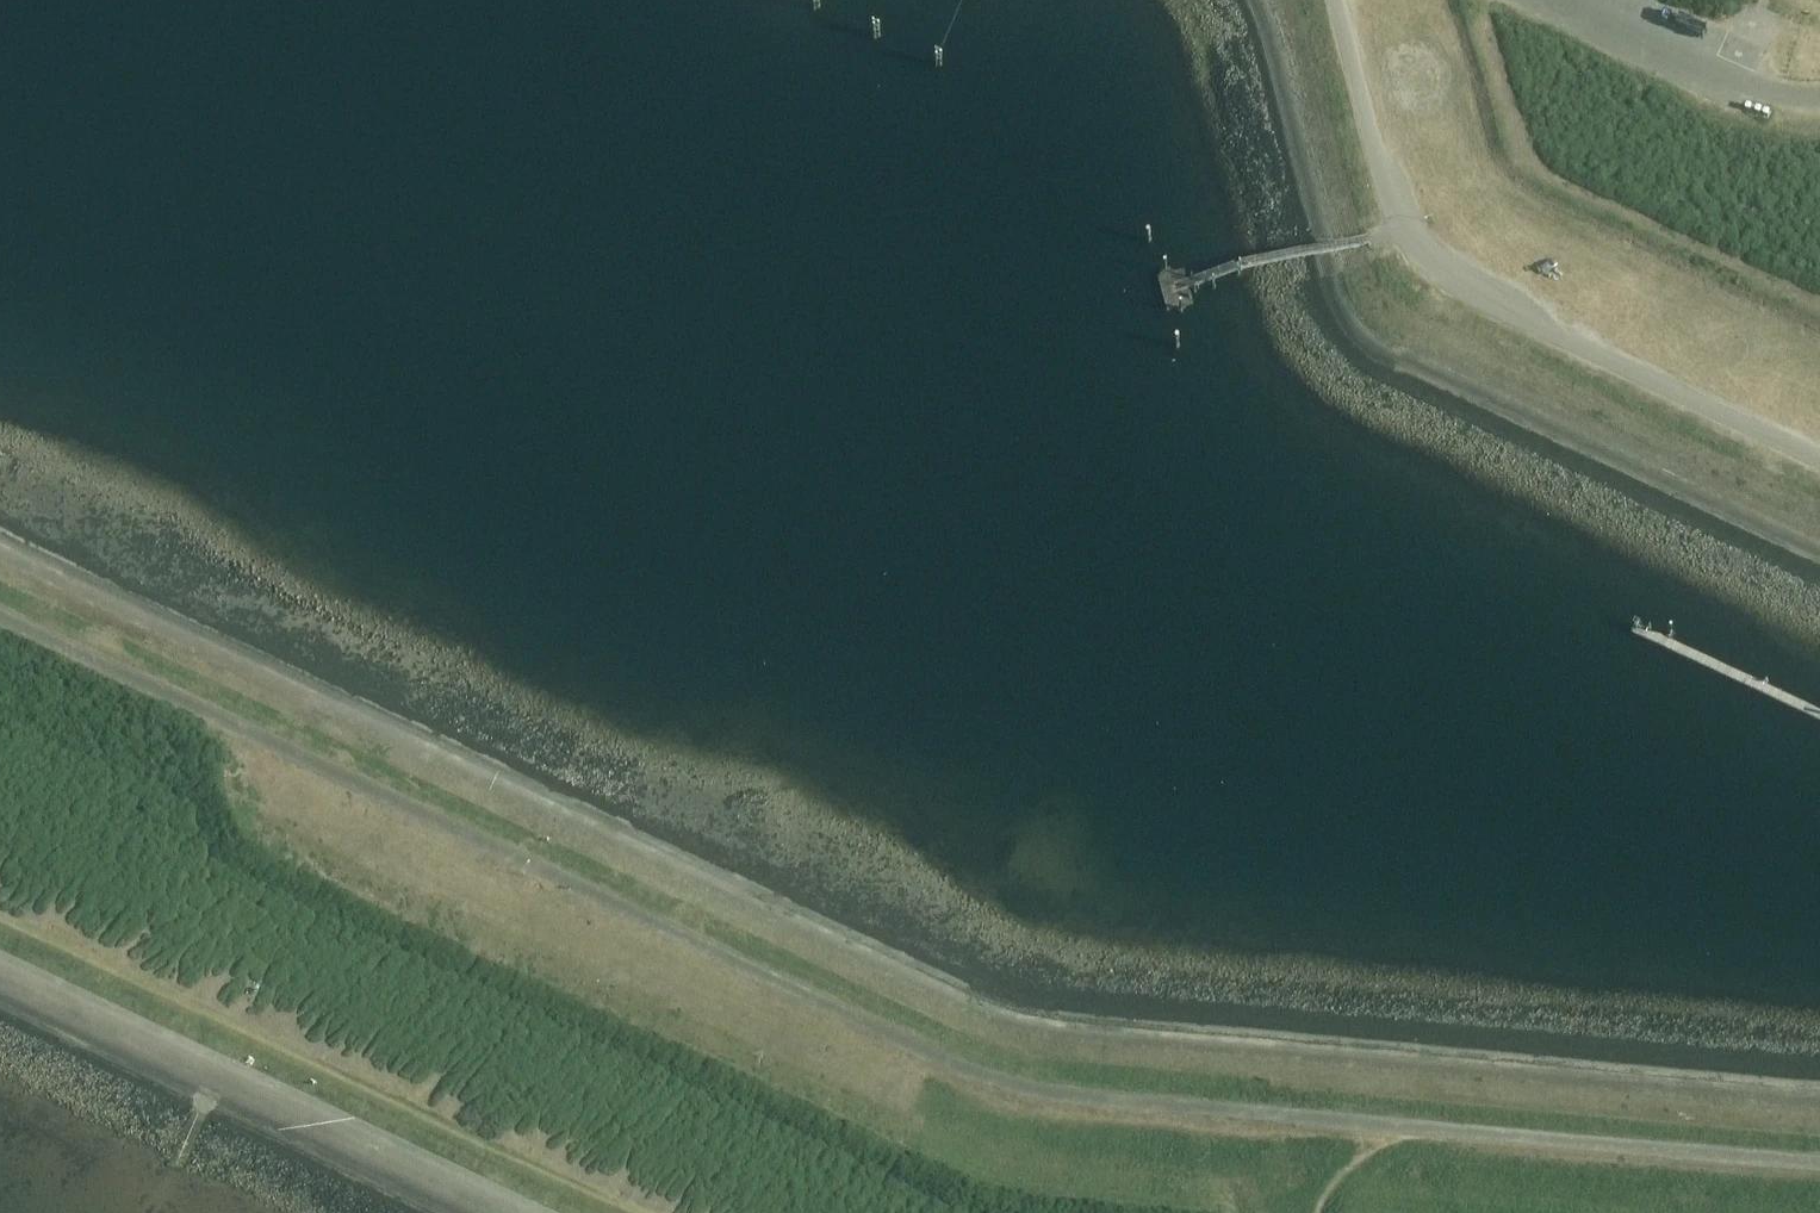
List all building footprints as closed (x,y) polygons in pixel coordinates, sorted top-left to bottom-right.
[(1796,32),(1803,16),(1788,10),(1781,26),(1796,32)]
